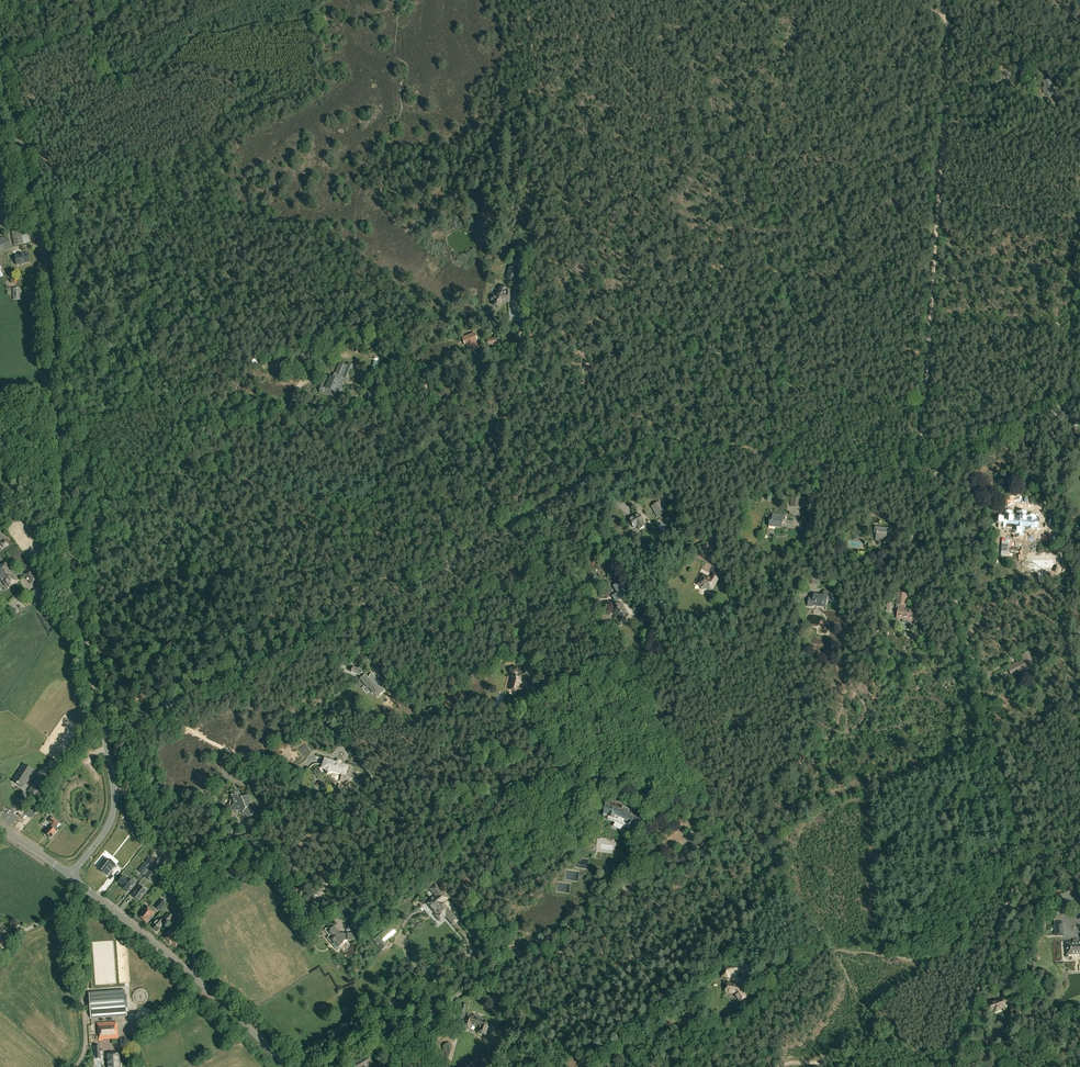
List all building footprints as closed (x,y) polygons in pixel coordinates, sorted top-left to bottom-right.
[(1048,96),(1055,94),(1052,80),(1044,82),(1045,88),(1043,88),(1044,93),(1047,92),(1048,96)] [(1059,106),(1060,105),(1068,103),(1067,97),(1063,98),(1057,100),(1059,106)] [(11,232),(14,246),(24,244),(21,230),(11,232)] [(12,247),(8,238),(7,238),(6,235),(0,238),(0,252),(12,247)] [(25,263),(29,263),(28,254),(13,257),(15,268),(25,266),(25,263)] [(510,266),(509,274),(508,278),(516,279),(517,267),(510,266)] [(502,301),(509,299),(511,288),(502,284),(496,297),(492,295),(490,299),(494,301),(492,304),(498,307),(502,301)] [(475,342),(477,342),(474,334),(462,338),(465,345),(466,345),(469,352),(478,349),(475,342)] [(497,346),(496,338),(487,340),(488,346),(492,345),(492,347),(497,346)] [(301,360),(309,361),(310,352),(302,351),(301,360)] [(348,364),(347,366),(346,365),(345,366),(339,363),(333,378),(328,376),(327,377),(326,377),(319,392),(332,398),(334,393),(336,388),(340,390),(343,383),(338,382),(341,376),(343,377),(347,379),(353,366),(348,364)] [(661,501),(651,507),(658,518),(667,512),(665,508),(667,507),(664,502),(662,503),(661,501)] [(644,522),(639,514),(629,521),(634,528),(637,526),(639,530),(646,526),(644,523),(644,522)] [(786,516),(772,514),(772,519),(769,519),(768,527),(782,528),(783,521),(785,521),(786,516)] [(1002,518),(1001,526),(1007,527),(1007,528),(1015,529),(1015,532),(1025,532),(1025,527),(1028,527),(1028,529),(1034,529),(1034,526),(1038,526),(1039,520),(1035,519),(1035,518),(1029,517),(1028,519),(1025,519),(1025,515),(1023,515),(1023,516),(1021,516),(1021,514),(1019,514),(1019,519),(1016,519),(1016,521),(1011,521),(1011,515),(1006,515),(1005,519),(1002,518)] [(889,529),(875,528),(874,533),(877,533),(876,541),(889,543),(890,535),(888,535),(889,529)] [(1043,554),(1032,555),(1033,565),(1044,565),(1044,564),(1053,563),(1052,554),(1048,555),(1048,553),(1045,553),(1046,555),(1043,555),(1043,554)] [(7,562),(0,567),(0,578),(7,589),(19,581),(7,562)] [(24,576),(31,584),(39,578),(32,570),(24,576)] [(697,584),(703,587),(702,587),(703,588),(703,589),(704,590),(705,590),(705,589),(706,589),(711,592),(719,577),(714,574),(711,579),(703,575),(697,584)] [(613,608),(615,612),(614,612),(616,617),(617,616),(620,621),(629,616),(622,603),(620,604),(618,600),(627,595),(620,583),(621,586),(616,589),(619,593),(613,596),(616,602),(615,604),(617,606),(613,608)] [(37,599),(45,593),(40,587),(32,593),(37,599)] [(813,597),(808,596),(807,605),(813,606),(816,605),(826,606),(827,601),(832,601),(834,591),(824,589),(823,594),(813,593),(813,597)] [(897,618),(903,619),(903,622),(903,623),(907,623),(908,623),(908,620),(914,621),(916,610),(905,608),(907,595),(898,593),(897,604),(900,605),(900,607),(899,607),(897,618)] [(377,691),(380,695),(385,691),(372,674),(368,677),(363,672),(353,668),(351,673),(362,677),(360,678),(367,688),(368,687),(373,694),(377,691)] [(517,674),(515,669),(510,670),(512,679),(509,690),(524,693),(525,689),(517,687),(520,675),(517,674)] [(346,770),(347,770),(348,765),(340,763),(339,763),(338,761),(336,762),(324,758),(322,765),(326,766),(325,769),(326,772),(326,773),(327,774),(329,773),(328,773),(333,771),(344,775),(346,770)] [(17,776),(13,781),(17,784),(18,785),(18,784),(23,787),(26,781),(25,781),(27,778),(28,778),(31,773),(22,768),(19,772),(17,776)] [(38,777),(32,787),(40,792),(47,782),(38,777)] [(22,788),(16,799),(22,802),(27,791),(22,788)] [(247,796),(240,798),(240,797),(237,797),(230,796),(231,796),(234,803),(232,807),(233,811),(241,812),(241,814),(249,820),(254,813),(247,807),(245,809),(243,805),(250,803),(247,796)] [(37,801),(33,806),(35,808),(37,807),(39,809),(42,805),(37,801)] [(611,804),(605,802),(603,816),(612,818),(621,822),(628,826),(635,832),(645,821),(640,817),(638,819),(634,816),(629,813),(630,810),(623,807),(622,810),(616,808),(611,806),(611,804)] [(60,823),(53,818),(49,822),(52,825),(45,834),(51,838),(56,832),(55,831),(57,829),(56,827),(60,823)] [(101,871),(107,876),(116,865),(109,860),(105,857),(98,865),(99,865),(98,867),(102,870),(101,871)] [(149,858),(139,870),(144,875),(154,863),(149,858)] [(156,863),(147,873),(153,878),(161,867),(156,863)] [(319,880),(326,873),(322,869),(314,876),(319,880)] [(135,884),(128,878),(127,879),(123,876),(118,882),(122,885),(121,887),(128,892),(135,884)] [(140,886),(132,896),(138,901),(146,891),(141,887),(143,885),(140,882),(138,885),(140,886)] [(435,896),(427,903),(436,914),(435,915),(437,918),(439,917),(441,919),(445,916),(453,925),(457,921),(442,903),(447,898),(435,884),(429,889),(435,896)] [(302,890),(299,885),(290,890),(293,896),(302,890)] [(157,905),(155,907),(157,909),(160,911),(161,909),(165,904),(166,903),(162,899),(157,905)] [(151,915),(152,915),(154,913),(146,906),(138,917),(146,923),(148,919),(150,920),(153,917),(151,915)] [(165,921),(167,923),(173,917),(169,913),(165,918),(166,919),(165,921)] [(164,923),(158,918),(151,927),(157,932),(164,923)] [(1062,924),(1055,925),(1056,937),(1063,937),(1062,924)] [(172,927),(164,937),(176,947),(180,942),(176,938),(180,934),(179,933),(181,929),(177,926),(174,929),(172,927)] [(337,930),(335,927),(334,928),(333,926),(329,929),(328,927),(324,930),(329,936),(331,935),(333,937),(330,939),(332,941),(330,942),(332,944),(333,943),(338,948),(347,940),(350,940),(353,941),(353,933),(350,933),(346,933),(346,934),(339,933),(336,930),(337,930)] [(10,936),(0,927),(0,946),(5,941),(6,942),(10,936)] [(392,929),(376,942),(381,948),(397,935),(392,929)] [(1067,955),(1079,954),(1079,942),(1066,943),(1067,955)] [(731,969),(725,968),(723,976),(729,978),(731,969)] [(740,986),(728,983),(726,991),(735,993),(740,1001),(742,1000),(743,1001),(744,1002),(746,1000),(746,999),(746,998),(748,997),(740,986)] [(125,990),(89,993),(91,1019),(127,1016),(125,990)] [(1001,1000),(986,1006),(989,1012),(992,1011),(992,1013),(1000,1010),(1000,1008),(1003,1007),(1001,1000)] [(467,1015),(462,1028),(468,1030),(470,1024),(479,1028),(477,1033),(484,1035),(488,1024),(482,1021),(482,1020),(483,1018),(475,1015),(474,1017),(467,1015)] [(97,1024),(98,1041),(102,1041),(102,1039),(111,1038),(117,1038),(116,1023),(111,1023),(97,1024)] [(106,1054),(107,1066),(120,1066),(119,1053),(106,1054)]
